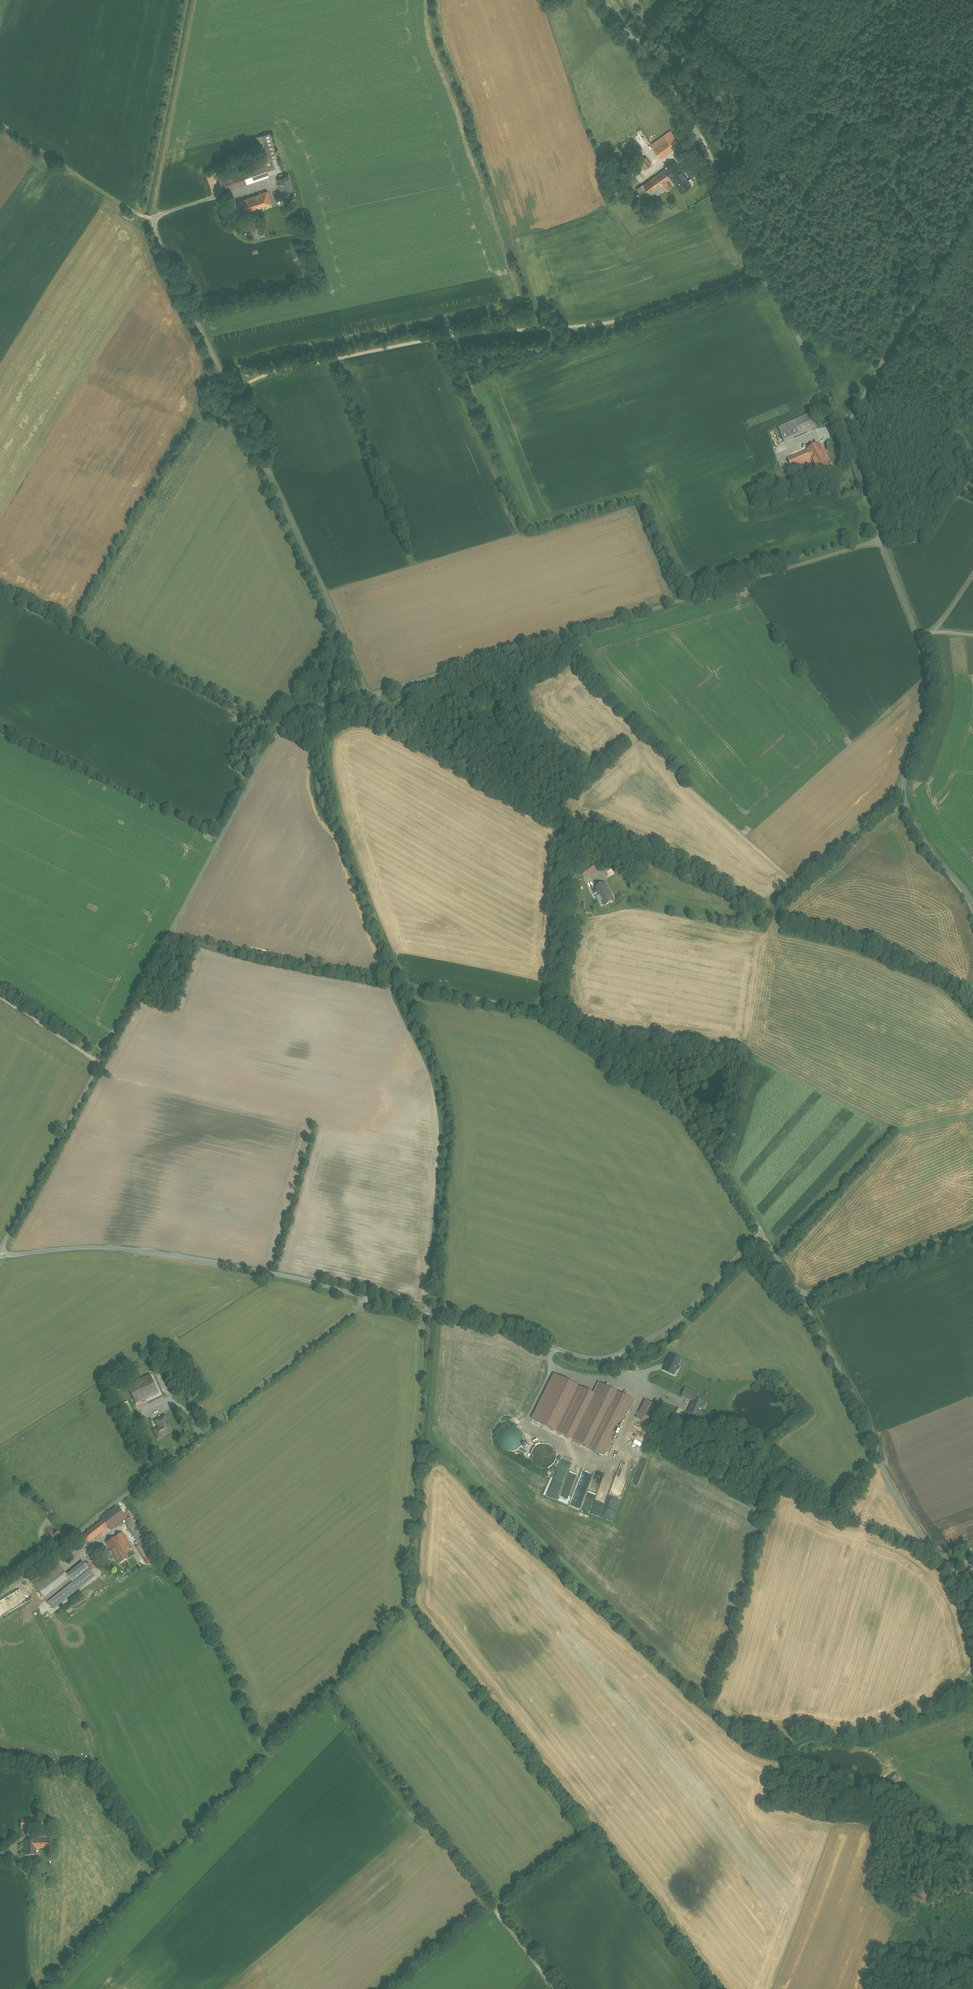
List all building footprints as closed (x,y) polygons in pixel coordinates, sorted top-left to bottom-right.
[(638,131),(643,140),(647,138),(641,129),(638,131)] [(669,130),(650,145),(660,159),(680,144),(675,138),(669,130)] [(277,159),(269,133),(256,137),(258,145),(263,161),(264,163),(277,159)] [(217,176),(222,192),(268,177),(264,163),(263,161),(221,174),(217,176)] [(672,189),(667,182),(671,179),(681,192),(691,184),(675,162),(644,184),(651,194),(662,186),(666,192),(672,189)] [(286,176),(275,180),(279,192),(273,194),(276,202),(292,197),(294,194),(289,177),(286,176)] [(272,205),(267,191),(239,201),(243,214),(272,205)] [(124,213),(121,217),(127,221),(130,217),(124,213)] [(261,224),(251,227),(255,239),(265,235),(261,224)] [(803,417),(777,429),(784,444),(817,429),(816,426),(811,417),(810,414),(803,417)] [(829,469),(819,444),(806,450),(806,451),(786,459),(791,469),(811,461),(817,475),(829,469)] [(593,864),(581,874),(584,878),(596,869),(593,864)] [(612,869),(606,872),(609,877),(614,874),(613,871),(612,869)] [(605,883),(596,887),(605,906),(614,901),(605,883)] [(682,1358),(670,1353),(669,1356),(668,1356),(665,1364),(665,1365),(663,1370),(674,1375),(676,1371),(677,1371),(679,1369),(681,1366),(680,1363),(682,1358)] [(593,1393),(554,1374),(532,1419),(573,1440),(595,1394),(593,1393)] [(150,1375),(127,1386),(136,1404),(159,1393),(150,1375)] [(633,1399),(599,1382),(593,1393),(595,1394),(573,1440),(605,1456),(633,1399)] [(686,1388),(682,1396),(687,1398),(689,1394),(695,1397),(697,1393),(686,1388)] [(704,1403),(695,1399),(695,1397),(689,1394),(687,1398),(693,1401),(692,1405),(688,1413),(698,1417),(703,1408),(703,1407),(702,1406),(704,1403)] [(657,1406),(646,1400),(637,1419),(648,1424),(657,1406)] [(138,1423),(127,1402),(119,1406),(130,1427),(138,1423)] [(165,1416),(155,1421),(157,1425),(158,1424),(160,1429),(154,1432),(154,1430),(153,1430),(158,1439),(163,1436),(172,1431),(165,1416)] [(519,1450),(522,1447),(523,1443),(524,1440),(523,1435),(521,1431),(517,1429),(513,1427),(509,1427),(505,1429),(501,1432),(499,1436),(498,1440),(499,1444),(501,1447),(504,1450),(508,1452),(511,1452),(515,1452),(519,1450)] [(636,1434),(634,1437),(643,1442),(645,1438),(636,1434)] [(551,1466),(554,1464),(556,1460),(556,1456),(555,1452),(553,1448),(550,1445),(545,1444),(541,1444),(537,1446),(534,1448),(531,1452),(531,1457),(532,1461),(533,1464),(536,1467),(540,1469),(544,1469),(548,1468),(551,1466)] [(147,1540),(131,1515),(128,1517),(121,1507),(102,1520),(92,1528),(93,1528),(83,1536),(84,1537),(77,1543),(81,1547),(87,1542),(88,1543),(108,1528),(109,1530),(124,1520),(132,1532),(131,1532),(140,1545),(144,1543),(147,1540)] [(66,1538),(59,1530),(54,1534),(61,1542),(66,1538)] [(123,1533),(107,1542),(112,1551),(121,1546),(125,1552),(132,1548),(123,1533)] [(140,1545),(136,1547),(148,1565),(155,1560),(144,1543),(140,1545)] [(121,1546),(112,1551),(119,1564),(128,1559),(125,1552),(121,1546)] [(58,1565),(34,1585),(54,1610),(95,1576),(83,1562),(67,1575),(58,1565)] [(965,1686),(942,1696),(944,1700),(967,1691),(965,1686)] [(43,1819),(35,1819),(21,1819),(21,1829),(36,1829),(50,1828),(50,1821),(43,1821),(43,1819)] [(35,1840),(26,1840),(26,1855),(36,1855),(36,1849),(36,1848),(35,1840)] [(51,1840),(35,1840),(36,1848),(52,1848),(51,1840)]
